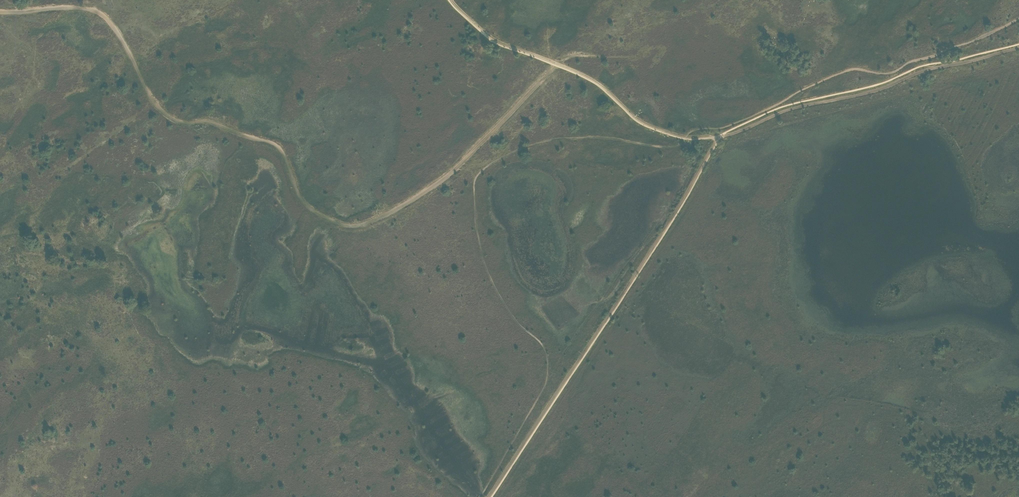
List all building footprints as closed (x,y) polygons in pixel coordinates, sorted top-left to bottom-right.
[(406,386),(413,381),(408,374),(406,376),(402,380),(406,386)]
